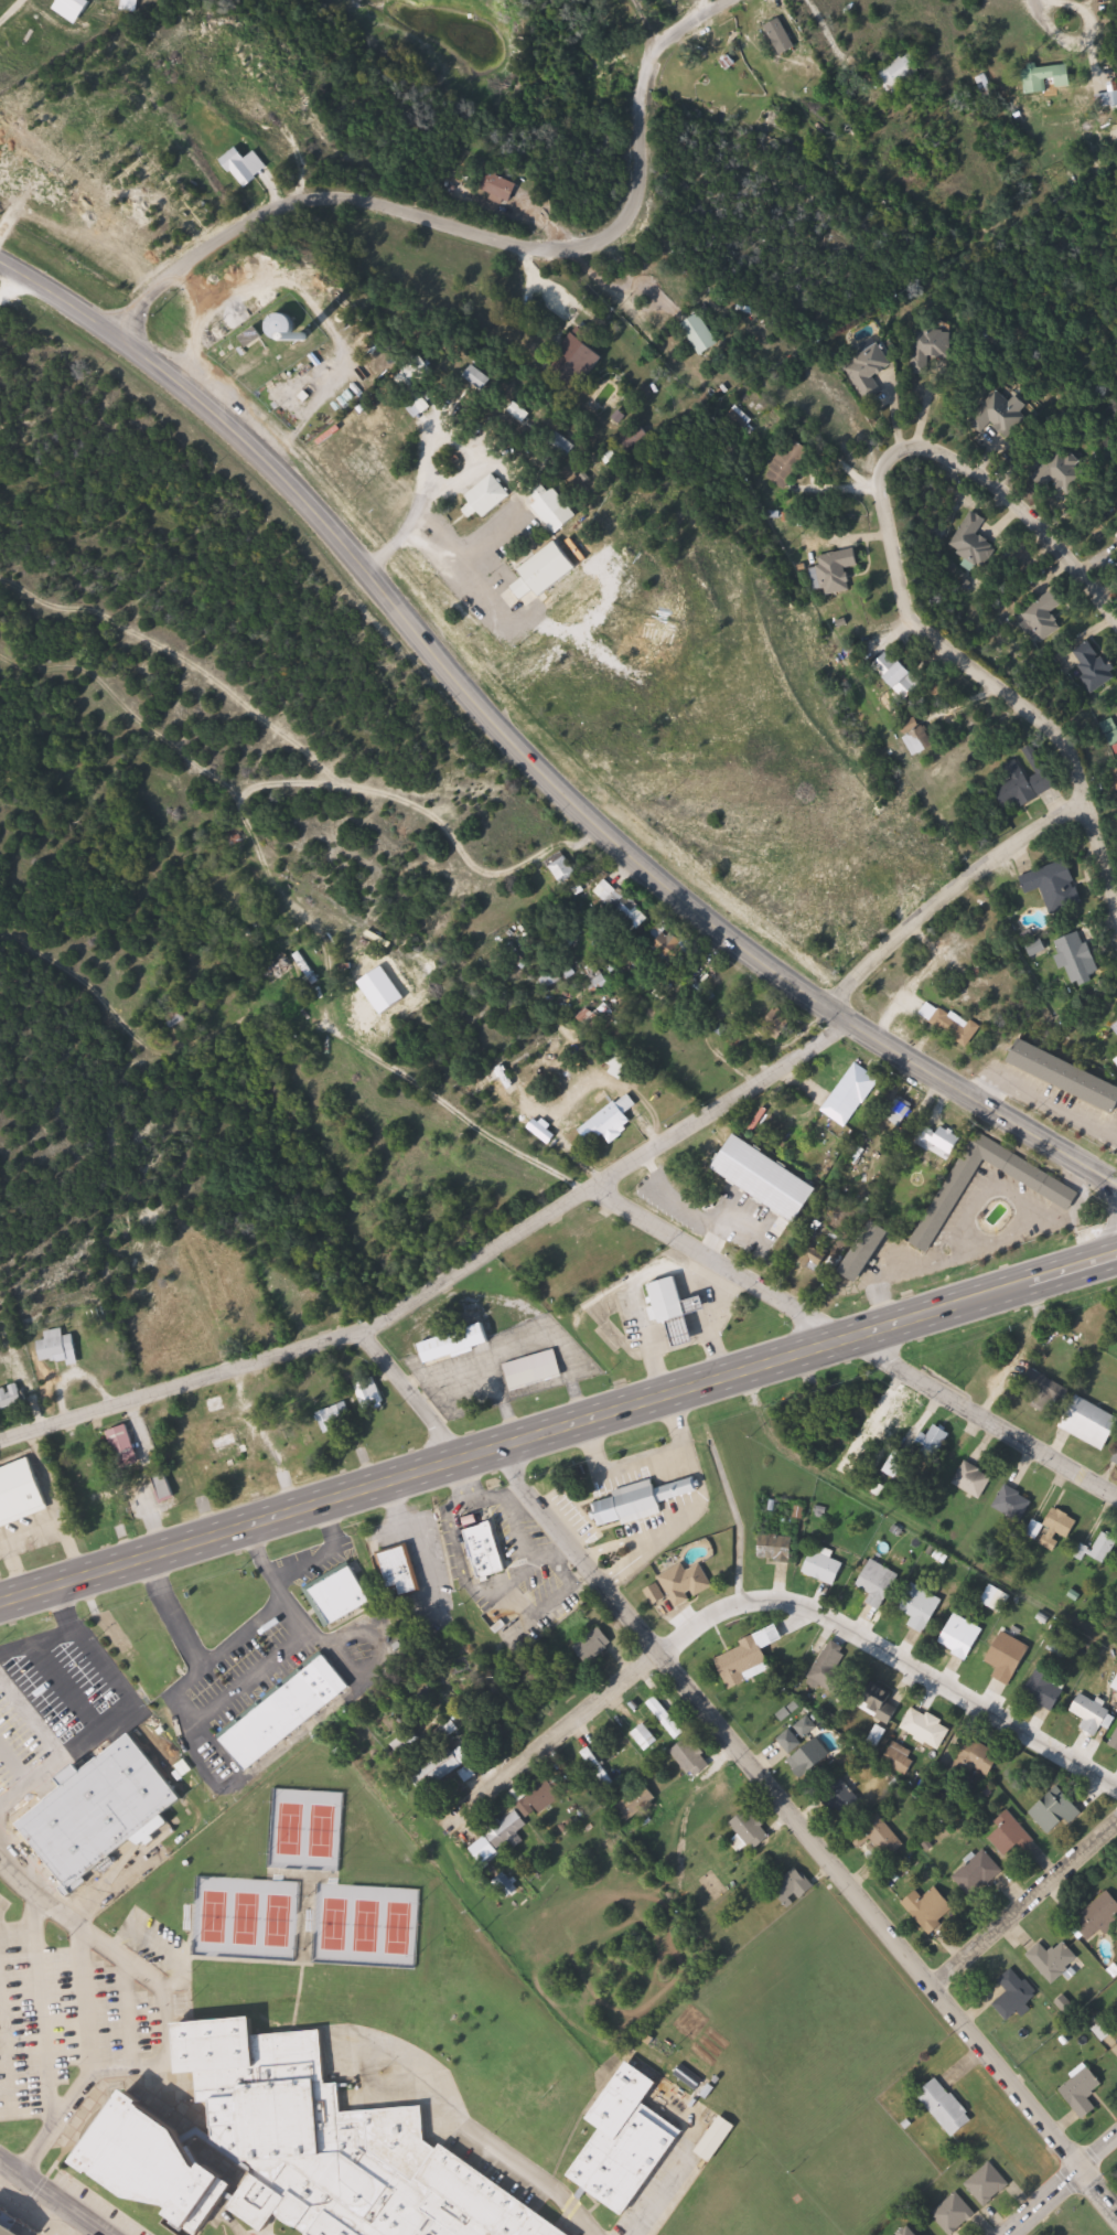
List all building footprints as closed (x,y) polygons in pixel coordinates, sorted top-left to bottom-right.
[(125,10),(125,0),(139,0),(139,10),(125,10)] [(766,26),(781,18),(798,47),(784,56),(766,26)] [(895,99),(878,72),(915,49),(922,58),(916,63),(922,73),(902,85),(905,93),(895,99)] [(1074,87),(1059,87),(1059,79),(1049,79),(1049,92),(1027,93),(1025,66),(1073,64),(1074,87)] [(1113,84),(1116,83),(1116,105),(1103,108),(1099,96),(1115,92),(1113,84)] [(246,190),(224,159),(239,148),(261,178),(246,190)] [(484,193),(492,171),(520,182),(513,203),(484,193)] [(722,346),(701,356),(686,323),(706,313),(722,346)] [(277,340),(273,318),(289,316),(292,338),(277,340)] [(604,382),(584,400),(547,362),(580,329),(611,361),(598,375),(604,382)] [(955,331),(954,359),(930,357),(930,374),(919,374),(919,331),(955,331)] [(884,342),(899,365),(883,374),(892,388),(868,402),(847,364),(884,342)] [(493,378),(483,393),(464,379),(475,365),(493,378)] [(1016,406),(1023,398),(1035,409),(1007,439),(991,424),(979,436),(963,420),(994,386),(1016,406)] [(433,407),(418,417),(409,405),(423,395),(433,407)] [(766,474),(793,440),(814,457),(787,491),(766,474)] [(1087,478),(1055,503),(1035,478),(1066,452),(1087,478)] [(513,495),(486,520),(466,498),(494,473),(513,495)] [(576,510),(552,530),(534,506),(557,488),(576,510)] [(1000,545),(986,569),(950,548),(973,509),(990,518),(981,534),(1000,545)] [(855,591),(828,595),(827,588),(816,590),(813,568),(823,567),(820,555),(861,548),(863,566),(850,567),(855,591)] [(1021,618),(1057,588),(1070,602),(1055,614),(1063,625),(1042,642),(1021,618)] [(1097,638),(1116,669),(1116,679),(1097,692),(1072,654),(1097,638)] [(910,684),(916,689),(909,697),(876,666),(892,650),(919,674),(910,684)] [(936,747),(917,757),(900,726),(919,716),(936,747)] [(1114,721),(1116,727),(1116,741),(1115,742),(1105,727),(1114,721)] [(1059,789),(1011,814),(997,787),(1011,779),(1006,767),(1024,757),(1035,778),(1049,770),(1059,789)] [(579,874),(565,885),(550,866),(566,855),(579,874)] [(1087,903),(1054,915),(1045,889),(1029,895),(1023,877),(1073,860),(1087,903)] [(640,931),(597,890),(608,879),(651,919),(640,931)] [(1056,943),(1087,931),(1105,975),(1074,987),(1056,943)] [(659,942),(679,933),(697,972),(678,982),(659,942)] [(549,988),(544,981),(554,973),(559,981),(549,988)] [(971,1048),(921,1017),(931,999),(981,1030),(971,1048)] [(764,1027),(775,1009),(793,1022),(782,1039),(764,1027)] [(1021,1041),(1116,1082),(1116,1111),(1010,1066),(1021,1041)] [(826,1111),(856,1062),(881,1078),(850,1126),(826,1111)] [(582,1131),(629,1093),(638,1105),(627,1113),(636,1125),(614,1143),(606,1134),(593,1144),(582,1131)] [(901,1127),(887,1116),(903,1097),(917,1108),(901,1127)] [(982,1162),(934,1254),(914,1244),(973,1133),(1084,1190),(1074,1209),(982,1162)] [(893,1231),(866,1283),(845,1272),(872,1220),(893,1231)] [(651,1284),(679,1276),(697,1343),(679,1347),(673,1322),(662,1325),(651,1284)] [(493,1346),(429,1365),(422,1344),(487,1325),(493,1346)] [(47,1340),(46,1333),(64,1329),(65,1337),(76,1335),(79,1355),(44,1361),(40,1341),(47,1340)] [(557,1349),(565,1377),(514,1391),(505,1365),(557,1349)] [(1023,1384),(1032,1370),(1060,1386),(1052,1401),(1023,1384)] [(383,1397),(369,1404),(361,1388),(374,1380),(383,1397)] [(6,1413),(0,1399),(14,1393),(12,1389),(20,1387),(26,1405),(6,1413)] [(1078,1395),(1116,1417),(1116,1435),(1107,1453),(1061,1427),(1078,1395)] [(212,1399),(226,1399),(226,1412),(212,1412),(212,1399)] [(319,1416),(345,1401),(355,1418),(327,1433),(319,1416)] [(142,1456),(122,1464),(109,1432),(129,1424),(142,1456)] [(925,1433),(931,1436),(937,1424),(954,1434),(935,1466),(913,1454),(925,1433)] [(219,1467),(212,1439),(239,1432),(247,1461),(219,1467)] [(889,1473),(896,1456),(907,1463),(899,1478),(889,1473)] [(52,1511),(0,1529),(0,1471),(33,1459),(52,1511)] [(980,1500),(954,1482),(968,1461),(995,1479),(980,1500)] [(664,1504),(666,1514),(600,1531),(593,1505),(617,1498),(615,1491),(655,1482),(657,1489),(699,1479),(702,1493),(664,1504)] [(994,1507),(1006,1485),(1034,1501),(1022,1522),(994,1507)] [(1044,1527),(1055,1508),(1081,1521),(1070,1540),(1044,1527)] [(502,1531),(512,1573),(479,1581),(468,1539),(502,1531)] [(1104,1532),(1116,1538),(1116,1547),(1108,1564),(1092,1557),(1104,1532)] [(1056,1540),(1050,1549),(1043,1543),(1049,1536),(1056,1540)] [(762,1561),(762,1537),(798,1537),(798,1561),(762,1561)] [(385,1555),(409,1548),(419,1581),(396,1589),(385,1555)] [(804,1574),(814,1551),(846,1563),(837,1587),(804,1574)] [(882,1611),(869,1603),(873,1595),(858,1586),(873,1560),(902,1575),(882,1611)] [(689,1572),(705,1565),(715,1590),(675,1607),(662,1575),(686,1565),(689,1572)] [(309,1587),(357,1569),(373,1608),(324,1626),(309,1587)] [(667,1598),(656,1606),(646,1592),(658,1584),(667,1598)] [(944,1598),(928,1635),(910,1627),(914,1617),(901,1611),(912,1584),(944,1598)] [(969,1659),(939,1645),(955,1614),(985,1629),(969,1659)] [(576,1647),(603,1627),(616,1646),(590,1666),(576,1647)] [(731,1688),(717,1656),(780,1627),(786,1642),(765,1650),(774,1669),(731,1688)] [(1014,1688),(996,1678),(1000,1669),(987,1661),(1003,1632),(1035,1649),(1014,1688)] [(834,1671),(850,1680),(840,1700),(809,1685),(830,1643),(845,1649),(834,1671)] [(223,1737),(329,1658),(353,1690),(247,1771),(223,1737)] [(1025,1686),(1049,1668),(1071,1694),(1048,1713),(1025,1686)] [(898,1689),(893,1707),(900,1708),(898,1719),(858,1710),(863,1682),(898,1689)] [(1073,1712),(1083,1692),(1114,1708),(1110,1714),(1116,1719),(1111,1730),(1105,1725),(1098,1740),(1082,1732),(1088,1720),(1073,1712)] [(648,1704),(657,1697),(687,1732),(678,1740),(648,1704)] [(954,1730),(939,1752),(902,1728),(916,1705),(954,1730)] [(803,1780),(791,1761),(793,1760),(778,1736),(815,1713),(824,1725),(814,1731),(834,1762),(803,1780)] [(870,1743),(878,1724),(890,1730),(881,1749),(870,1743)] [(21,1824),(69,1787),(64,1779),(83,1765),(86,1771),(135,1734),(185,1801),(167,1815),(175,1826),(143,1850),(137,1841),(71,1891),(21,1824)] [(712,1766),(695,1780),(673,1752),(691,1737),(712,1766)] [(991,1777),(977,1768),(968,1783),(952,1773),(971,1740),(1002,1758),(991,1777)] [(417,1774),(460,1743),(472,1761),(430,1792),(417,1774)] [(871,1801),(846,1822),(824,1796),(848,1775),(871,1801)] [(519,1804),(550,1778),(565,1795),(533,1820),(519,1804)] [(616,1809),(645,1783),(659,1799),(631,1825),(616,1809)] [(524,1818),(496,1844),(485,1833),(513,1807),(524,1818)] [(732,1824),(750,1809),(773,1838),(755,1852),(732,1824)] [(862,1851),(850,1839),(878,1811),(907,1842),(890,1860),(872,1842),(862,1851)] [(1002,1828),(997,1822),(1008,1811),(1038,1841),(1027,1852),(1021,1848),(1009,1859),(990,1840),(1002,1828)] [(975,1900),(955,1879),(985,1850),(1005,1870),(975,1900)] [(815,1886),(792,1910),(773,1890),(796,1867),(815,1886)] [(925,1899),(939,1886),(959,1912),(930,1934),(905,1903),(920,1891),(925,1899)] [(1109,1891),(1116,1899),(1116,1919),(1092,1942),(1074,1923),(1109,1891)] [(1052,1954),(1064,1943),(1081,1958),(1055,1983),(1028,1956),(1041,1943),(1052,1954)] [(1009,2021),(995,2004),(1010,1992),(1000,1979),(1016,1967),(1042,1998),(1022,2014),(1021,2012),(1009,2021)] [(228,2204),(199,2234),(194,2234),(174,2222),(179,2212),(137,2202),(76,2168),(129,2087),(192,2128),(211,2122),(196,2074),(181,2072),(186,2017),(258,2024),(259,2030),(329,2036),(324,2083),(344,2085),(342,2105),(425,2114),(433,2145),(439,2145),(578,2234),(310,2234),(281,2216),(271,2232),(228,2204)] [(631,2215),(571,2177),(604,2127),(593,2119),(632,2062),(663,2082),(647,2105),(687,2130),(631,2215)] [(1085,2120),(1061,2089),(1091,2067),(1104,2085),(1088,2096),(1098,2110),(1085,2120)] [(975,2121),(954,2138),(919,2094),(941,2077),(975,2121)] [(697,2150),(724,2116),(739,2128),(711,2162),(697,2150)] [(967,2185),(990,2162),(1011,2183),(988,2206),(967,2185)] [(978,2213),(955,2234),(953,2234),(933,2215),(957,2192),(978,2213)]
